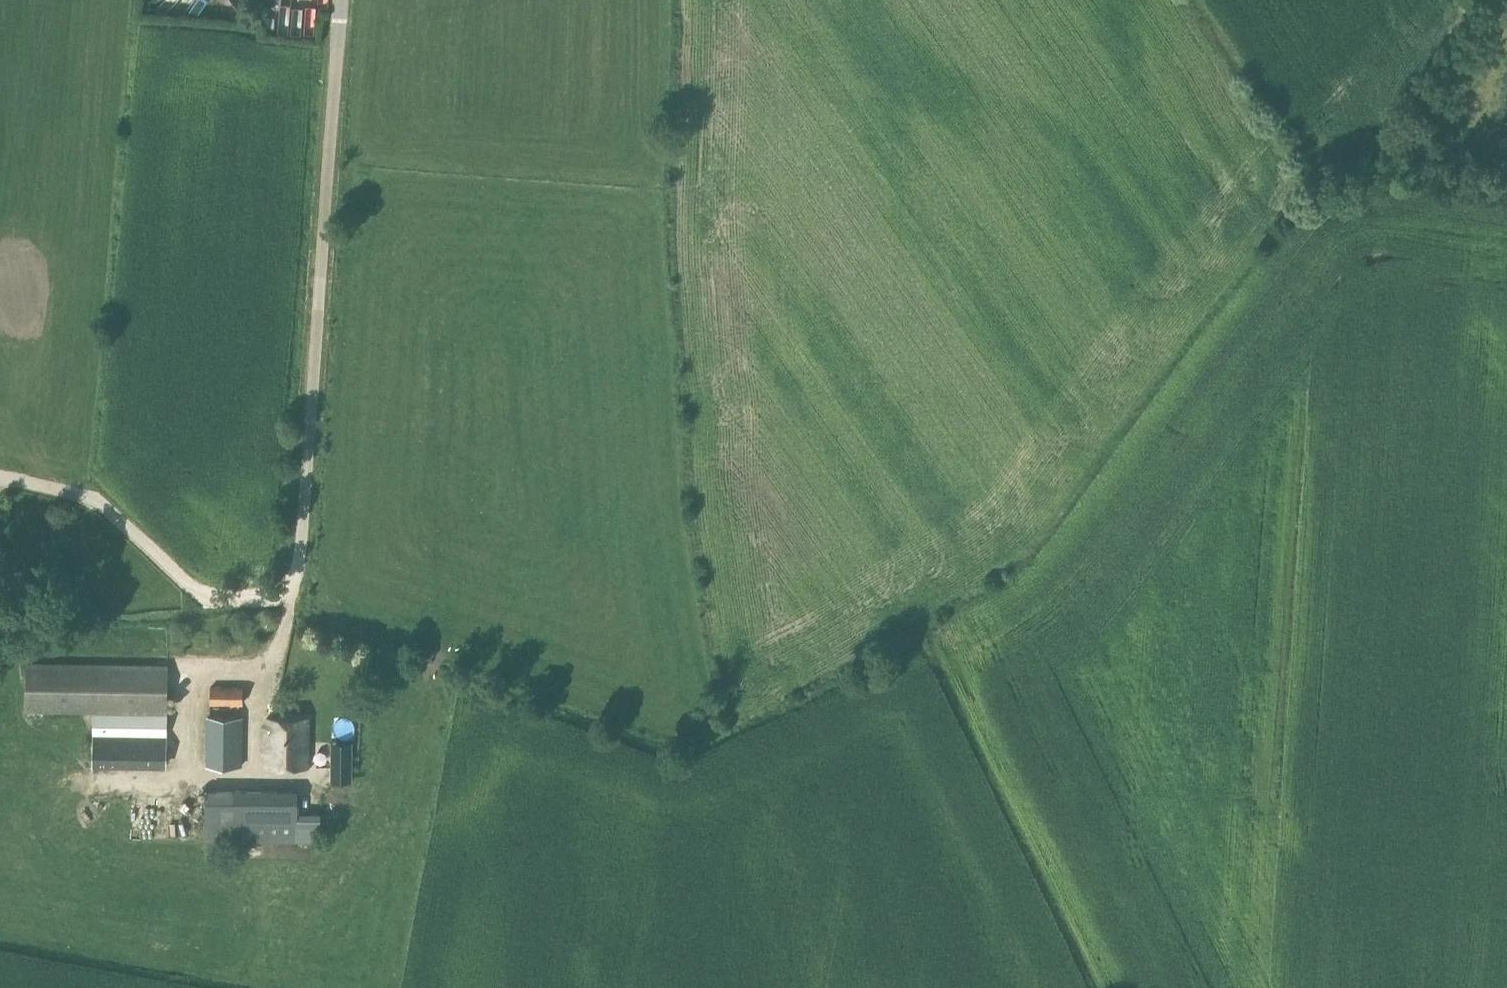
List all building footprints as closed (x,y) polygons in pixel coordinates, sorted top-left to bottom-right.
[(212,0),(188,0),(180,13),(197,23),(212,0)] [(307,8),(324,9),(324,0),(307,0),(307,8)] [(29,661),(28,709),(95,711),(167,712),(168,664),(29,661)] [(244,684),(211,683),(211,704),(244,704),(244,684)] [(207,765),(243,766),(244,715),(207,715),(207,765)] [(309,764),(309,717),(266,717),(266,726),(262,726),(262,744),(266,744),(266,765),(309,764)] [(309,762),(329,763),(329,750),(310,749),(309,762)] [(353,764),(353,755),(345,755),(341,755),(332,755),(331,768),(349,768),(351,768),(353,768),(353,765),(353,764)] [(298,789),(205,789),(204,839),(297,840),(298,789)]
